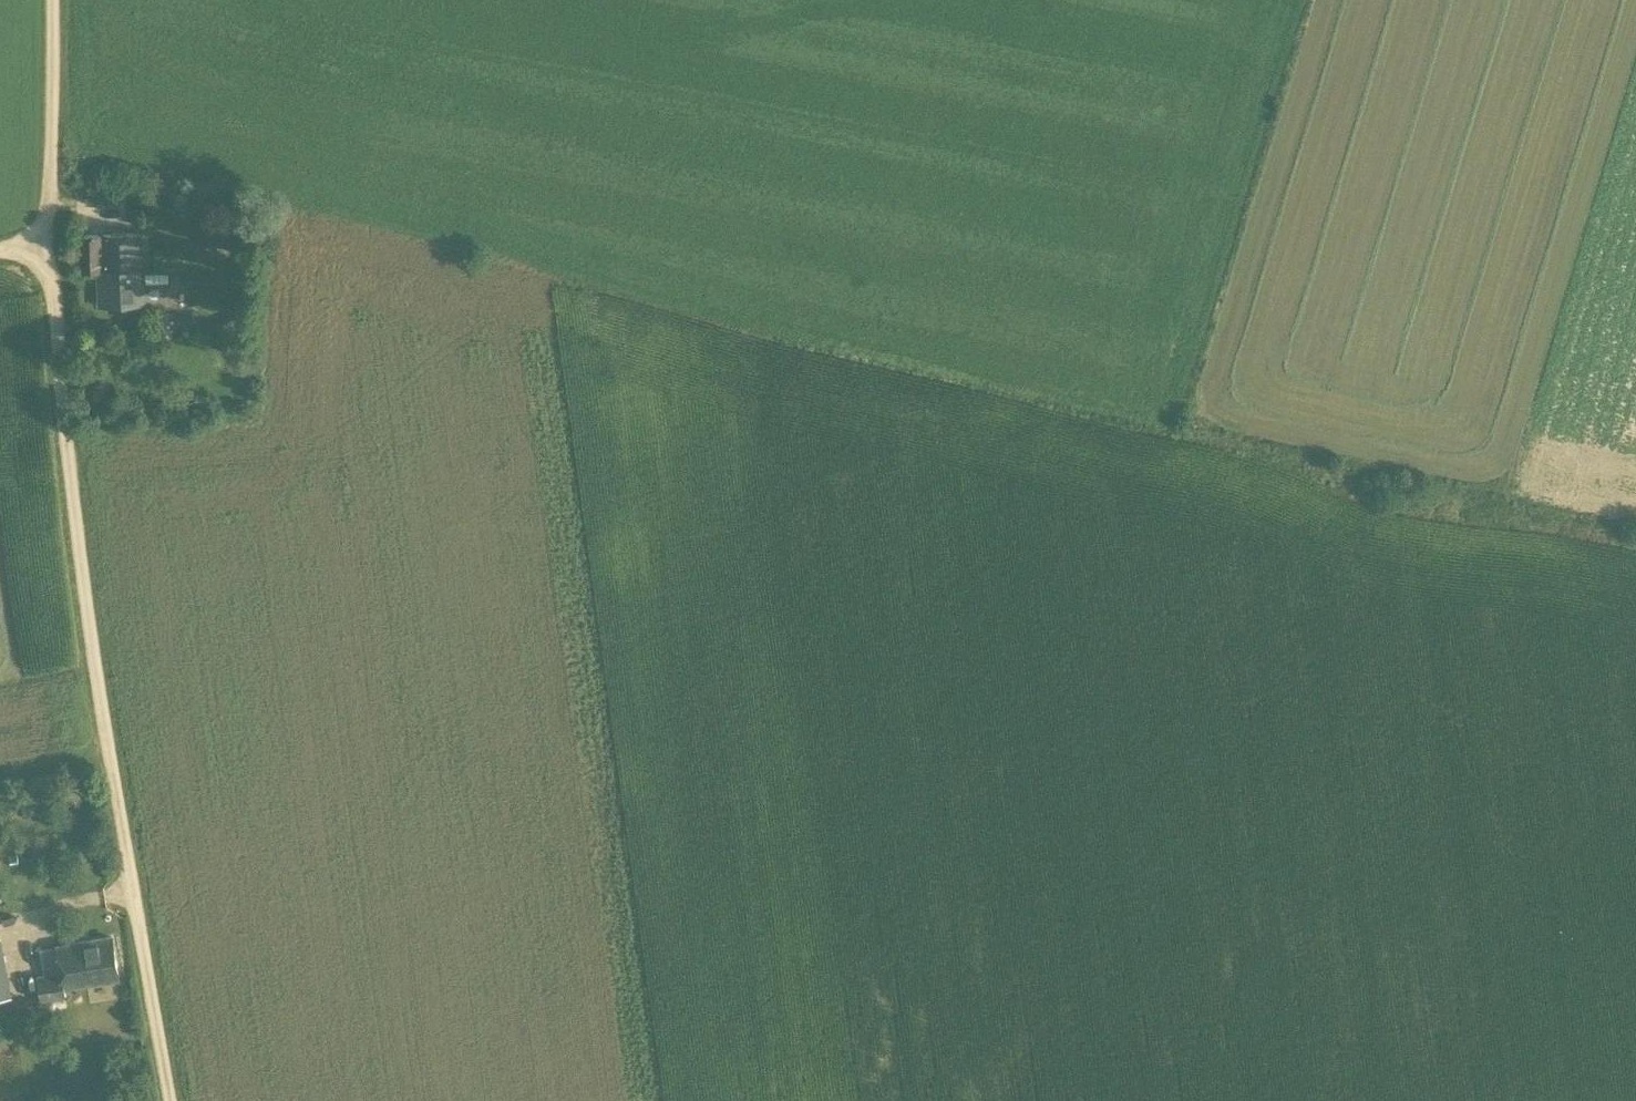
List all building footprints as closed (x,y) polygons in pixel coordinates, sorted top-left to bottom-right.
[(170,267),(143,268),(142,233),(79,236),(80,271),(98,270),(99,304),(144,302),(144,285),(170,284),(170,267)] [(110,936),(57,945),(40,948),(44,973),(37,974),(40,992),(43,1012),(68,1007),(64,985),(117,976),(110,936)] [(0,1007),(0,1033),(13,1032),(10,1006),(0,1007)]
